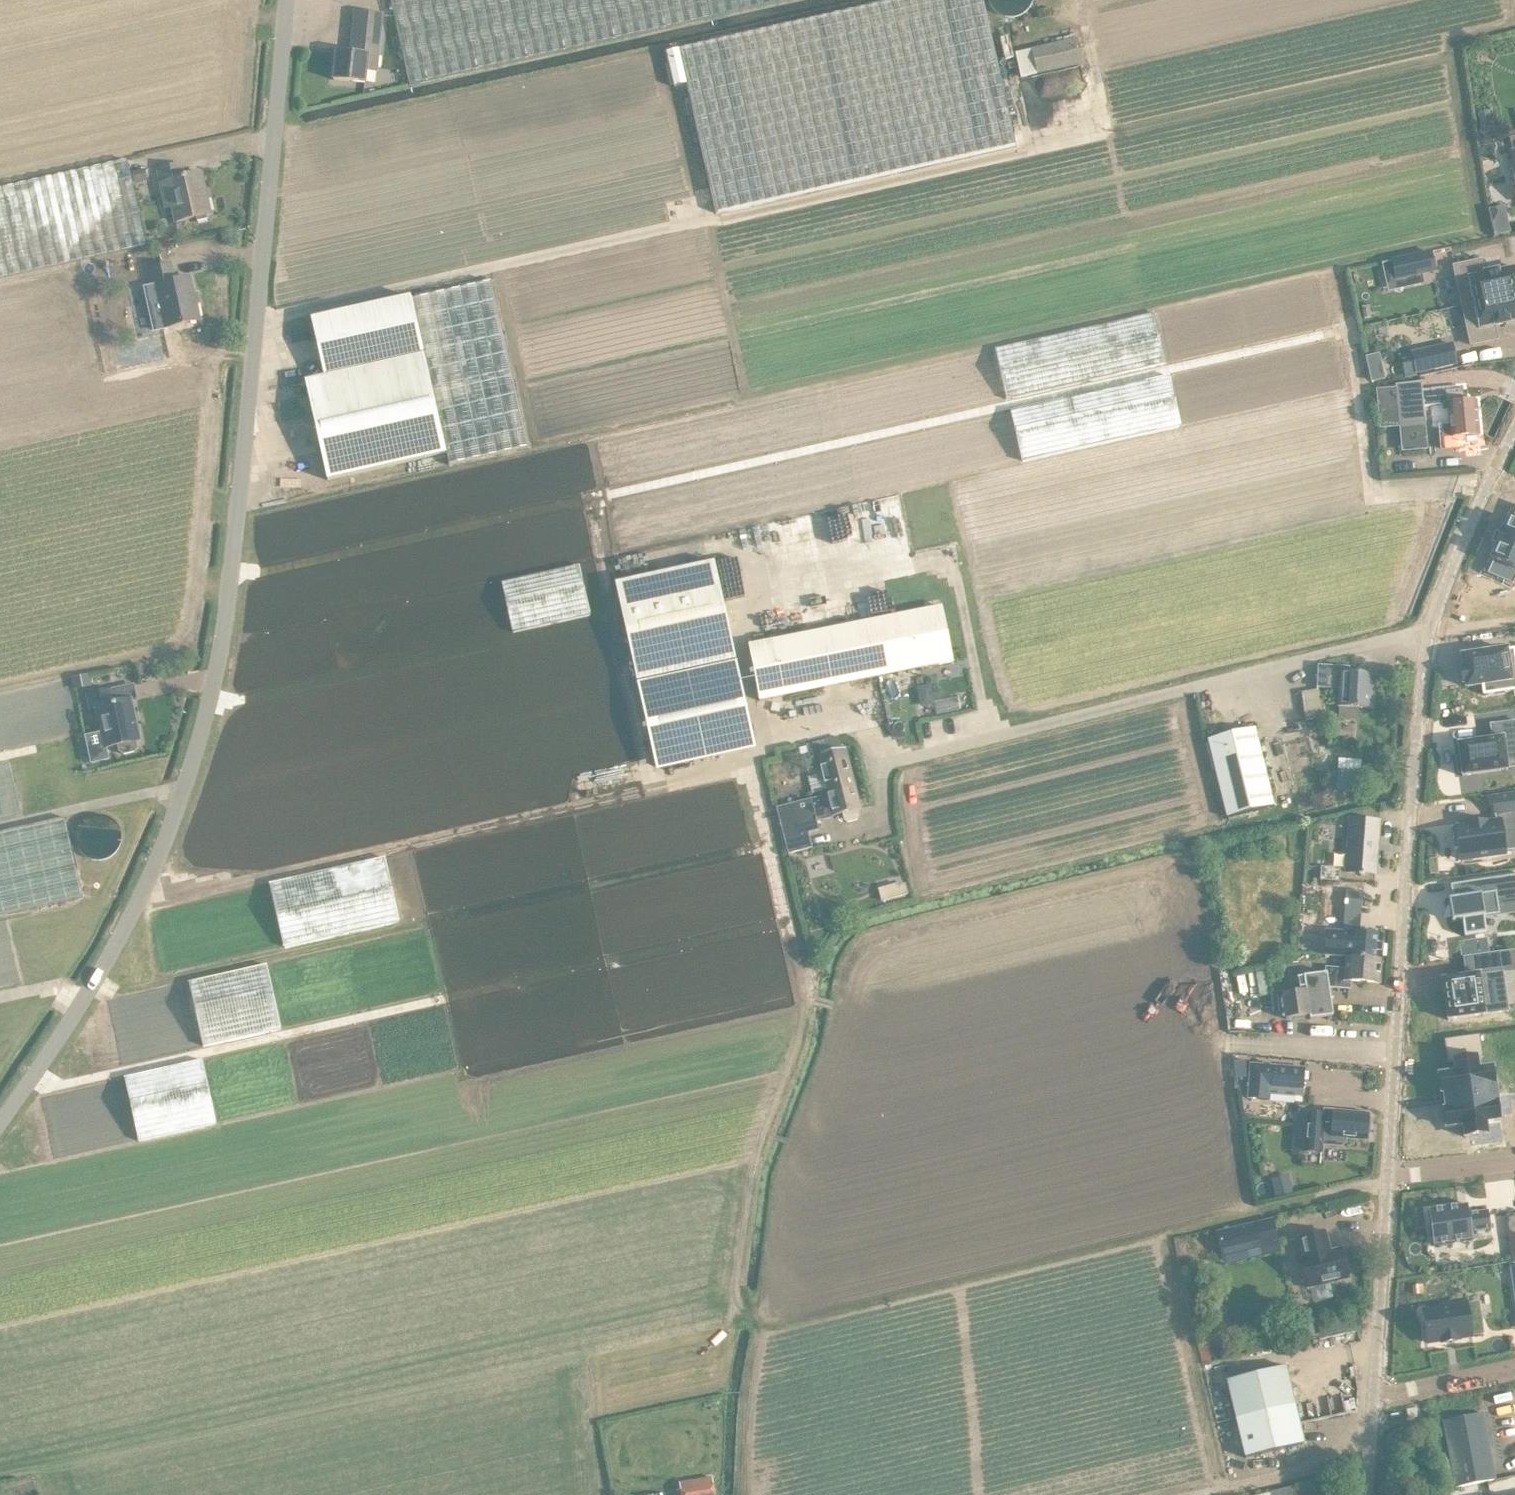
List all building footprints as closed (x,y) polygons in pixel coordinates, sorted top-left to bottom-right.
[(408,84),(709,17),(713,16),(784,0),(390,0),(408,84)] [(715,212),(1015,144),(983,0),(886,0),(665,51),(674,86),(686,83),(709,187),(715,212)] [(354,11),(350,52),(335,51),(333,79),(365,82),(366,69),(376,70),(378,55),(379,47),(382,13),(354,11)] [(1080,51),(1077,38),(1031,48),(1037,72),(1083,62),(1084,63),(1103,58),(1100,46),(1080,51)] [(146,246),(126,159),(0,187),(0,278),(146,246)] [(164,207),(171,206),(175,221),(196,216),(197,220),(207,218),(206,214),(210,213),(201,172),(183,176),(180,164),(157,169),(160,182),(166,181),(169,194),(162,195),(164,207)] [(133,179),(146,177),(144,168),(132,171),(133,179)] [(1496,235),(1511,231),(1504,203),(1489,207),(1496,235)] [(1391,258),(1392,260),(1396,278),(1422,273),(1436,270),(1431,250),(1391,258)] [(1462,303),(1514,291),(1514,265),(1482,272),(1479,258),(1453,264),(1462,303)] [(170,263),(147,268),(151,287),(157,286),(166,326),(199,319),(190,277),(174,281),(170,263)] [(1462,303),(1471,343),(1496,337),(1493,323),(1514,318),(1514,291),(1462,303)] [(327,479),(445,453),(410,296),(310,318),(323,376),(305,380),(327,479)] [(1174,368),(1183,419),(1342,391),(1333,340),(1174,368)] [(1412,352),(1417,373),(1457,365),(1452,343),(1412,352)] [(1382,351),(1366,354),(1372,380),(1387,377),(1382,351)] [(1423,422),(1420,389),(1420,382),(1395,384),(1396,387),(1376,389),(1379,425),(1399,424),(1423,422)] [(1478,434),(1475,399),(1463,400),(1462,386),(1428,389),(1429,404),(1447,403),(1450,436),(1478,434)] [(1402,450),(1426,448),(1423,422),(1399,424),(1402,450)] [(1489,573),(1511,582),(1514,573),(1514,513),(1512,519),(1508,517),(1503,531),(1501,530),(1494,544),(1497,545),(1491,559),(1494,560),(1489,573)] [(797,558),(800,578),(824,574),(817,535),(797,538),(799,548),(784,551),(786,560),(797,558)] [(653,759),(752,737),(713,561),(615,583),(653,759)] [(515,629),(593,614),(583,562),(505,578),(515,629)] [(759,699),(920,667),(909,612),(748,644),(759,699)] [(1465,682),(1465,686),(1481,684),(1482,694),(1514,689),(1514,657),(1514,647),(1490,650),(1490,649),(1488,649),(1488,651),(1480,652),(1480,650),(1478,651),(1478,652),(1461,655),(1463,668),(1460,668),(1462,683),(1465,682)] [(1338,705),(1371,707),(1373,673),(1348,672),(1348,667),(1318,665),(1316,685),(1339,686),(1338,705)] [(75,687),(92,682),(89,671),(72,676),(75,687)] [(930,684),(916,686),(919,702),(924,705),(934,703),(930,684)] [(110,689),(86,694),(89,708),(95,707),(104,746),(117,744),(118,751),(122,753),(134,751),(136,747),(135,740),(139,739),(130,698),(112,702),(110,689)] [(1305,719),(1322,717),(1317,689),(1301,692),(1305,719)] [(1456,757),(1458,772),(1462,771),(1462,775),(1507,769),(1506,766),(1514,765),(1514,721),(1491,724),(1493,738),(1458,743),(1460,756),(1456,757)] [(1207,738),(1226,816),(1273,805),(1254,727),(1207,738)] [(813,775),(817,788),(821,787),(823,796),(855,788),(844,747),(843,747),(842,744),(840,744),(838,736),(806,744),(813,775)] [(1358,791),(1360,760),(1338,758),(1336,790),(1358,791)] [(735,778),(619,800),(631,866),(747,844),(735,778)] [(817,788),(817,791),(819,791),(820,795),(810,798),(775,806),(775,807),(787,853),(811,847),(807,832),(818,829),(815,817),(817,817),(832,813),(832,815),(836,814),(841,812),(843,820),(847,822),(857,819),(859,816),(857,808),(861,807),(860,806),(855,788),(823,796),(821,787),(817,788)] [(1497,815),(1498,821),(1486,823),(1486,821),(1468,823),(1468,825),(1456,827),(1460,859),(1504,852),(1504,850),(1512,849),(1508,824),(1514,823),(1514,792),(1492,795),(1494,815),(1497,815)] [(78,851),(115,855),(120,818),(83,814),(78,851)] [(1374,872),(1378,820),(1351,818),(1347,870),(1359,871),(1358,873),(1362,873),(1362,872),(1374,872)] [(84,900),(66,823),(0,837),(0,919),(84,900)] [(1333,872),(1334,858),(1312,857),(1311,871),(1333,872)] [(1448,897),(1452,921),(1462,919),(1464,936),(1486,932),(1483,916),(1499,914),(1497,902),(1514,899),(1514,874),(1450,883),(1452,897),(1448,897)] [(1346,944),(1346,957),(1381,959),(1382,935),(1326,930),(1327,915),(1302,914),(1301,929),(1326,931),(1325,942),(1346,944)] [(431,926),(353,943),(367,1006),(445,989),(431,926)] [(1442,979),(1448,1018),(1507,1010),(1499,950),(1463,955),(1466,975),(1442,979)] [(1325,966),(1324,972),(1303,975),(1305,989),(1303,989),(1292,991),(1281,992),(1283,1004),(1285,1018),(1300,1016),(1309,1015),(1309,1018),(1321,1016),(1332,1015),(1330,1002),(1328,986),(1347,988),(1348,980),(1363,981),(1379,982),(1381,959),(1346,957),(1346,958),(1345,958),(1345,968),(1325,966)] [(1455,1071),(1438,1074),(1441,1092),(1443,1092),(1445,1100),(1495,1092),(1491,1066),(1477,1068),(1476,1057),(1482,1056),(1479,1034),(1443,1039),(1447,1062),(1453,1061),(1455,1071)] [(1245,1060),(1234,1060),(1234,1078),(1246,1078),(1245,1060)] [(1250,1064),(1247,1097),(1267,1099),(1268,1093),(1268,1085),(1302,1088),(1304,1068),(1250,1064)] [(1446,1108),(1443,1108),(1446,1126),(1462,1124),(1464,1136),(1486,1133),(1485,1121),(1499,1119),(1495,1092),(1445,1100),(1446,1108)] [(1307,1113),(1304,1151),(1321,1152),(1322,1143),(1340,1145),(1345,1141),(1345,1137),(1365,1139),(1366,1136),(1368,1134),(1369,1126),(1367,1123),(1368,1113),(1323,1109),(1323,1115),(1307,1113)] [(1271,1179),(1275,1196),(1285,1193),(1280,1176),(1271,1179)] [(1433,1245),(1472,1239),(1471,1231),(1491,1228),(1488,1208),(1468,1211),(1467,1203),(1427,1209),(1433,1245)] [(1222,1255),(1279,1242),(1273,1218),(1217,1232),(1222,1255)] [(1308,1287),(1348,1277),(1341,1248),(1329,1251),(1324,1230),(1299,1236),(1304,1257),(1301,1257),(1308,1287)] [(1422,1310),(1427,1342),(1441,1340),(1442,1342),(1458,1339),(1458,1337),(1471,1335),(1470,1334),(1482,1332),(1477,1302),(1422,1310)] [(1315,1315),(1288,1320),(1291,1341),(1318,1336),(1315,1315)] [(1284,1365),(1226,1379),(1235,1419),(1294,1405),(1284,1365)] [(1294,1405),(1235,1419),(1245,1457),(1303,1443),(1294,1405)] [(1415,1407),(1406,1409),(1408,1417),(1417,1416),(1415,1407)] [(1455,1486),(1495,1479),(1482,1412),(1443,1420),(1455,1486)] [(679,1483),(681,1494),(714,1494),(711,1477),(679,1483)]
